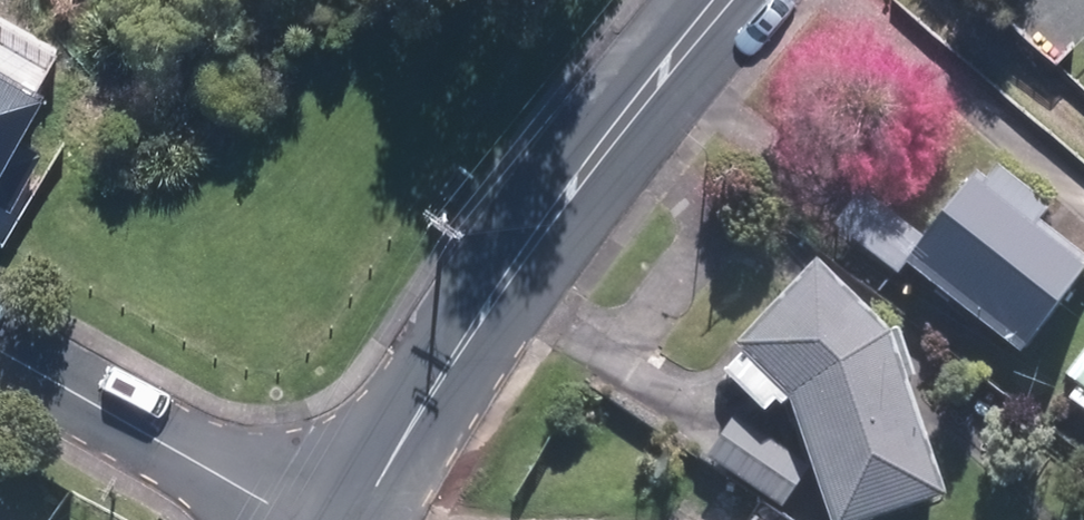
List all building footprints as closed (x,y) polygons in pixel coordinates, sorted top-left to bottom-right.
[(10,212),(42,155),(20,142),(45,97),(0,72),(0,206),(10,212)] [(1083,270),(1083,256),(1039,222),(1051,206),(997,165),(985,180),(974,172),(923,238),(903,263),(1020,352),(1083,270)] [(923,238),(861,190),(848,207),(833,225),(895,273),(903,263),(923,238)] [(790,398),(831,519),(870,519),(945,495),(890,333),(817,262),(735,345),(790,398)] [(1065,376),(1077,385),(1068,398),(1083,410),(1083,351),(1065,376)] [(726,429),(707,457),(783,507),(811,464),(736,414),(726,429)]
